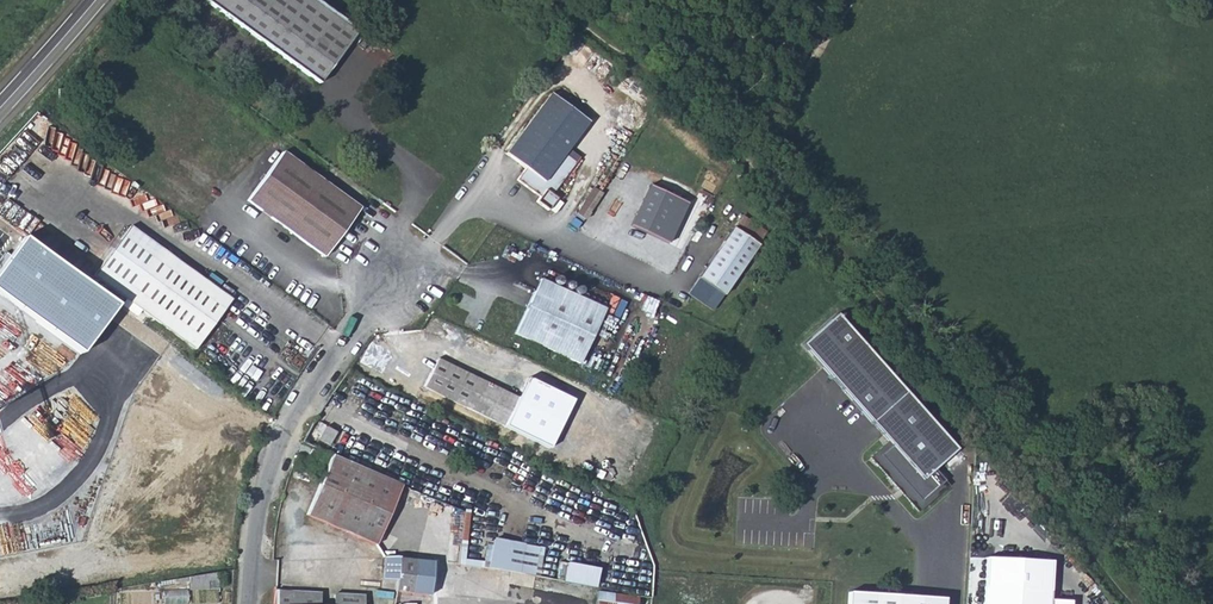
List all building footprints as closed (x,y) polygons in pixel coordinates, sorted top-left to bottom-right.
[(205,0),(319,84),(358,32),(315,0),(205,0)] [(552,92),(507,151),(547,182),(589,121),(552,92)] [(282,152),(247,200),(324,256),(359,208),(282,152)] [(587,218),(603,191),(593,185),(577,212),(587,218)] [(650,185),(631,223),(672,243),(688,202),(650,185)] [(736,226),(755,236),(761,224),(742,214),(736,226)] [(732,227),(689,293),(714,311),(758,244),(732,227)] [(130,229),(94,278),(125,301),(197,352),(232,303),(130,229)] [(94,278),(32,233),(0,278),(0,286),(87,351),(125,301),(94,278)] [(538,279),(513,333),(578,362),(603,308),(538,279)] [(896,445),(879,460),(921,507),(938,491),(927,479),(959,450),(839,314),(804,342),(896,445)] [(423,386),(437,393),(451,365),(437,358),(423,386)] [(451,365),(437,393),(504,426),(518,397),(451,365)] [(527,377),(518,397),(504,426),(553,450),(578,399),(527,377)] [(324,426),(317,439),(329,444),(335,432),(324,426)] [(401,485),(331,455),(306,514),(376,544),(401,485)] [(538,574),(543,545),(494,536),(488,565),(538,574)] [(390,557),(383,556),(381,578),(397,579),(396,591),(428,595),(431,561),(412,559),(390,557)] [(568,560),(563,579),(596,586),(601,567),(568,560)] [(217,572),(187,577),(188,589),(218,588),(217,572)] [(1051,589),(984,587),(983,603),(1050,603),(1051,589)] [(941,599),(917,597),(906,597),(906,590),(893,589),(893,596),(846,593),(845,603),(940,603),(941,599)] [(166,590),(165,601),(189,602),(189,590),(166,590)] [(273,603),(363,603),(364,596),(274,590),(273,603)] [(595,603),(637,603),(638,597),(597,591),(595,603)]
